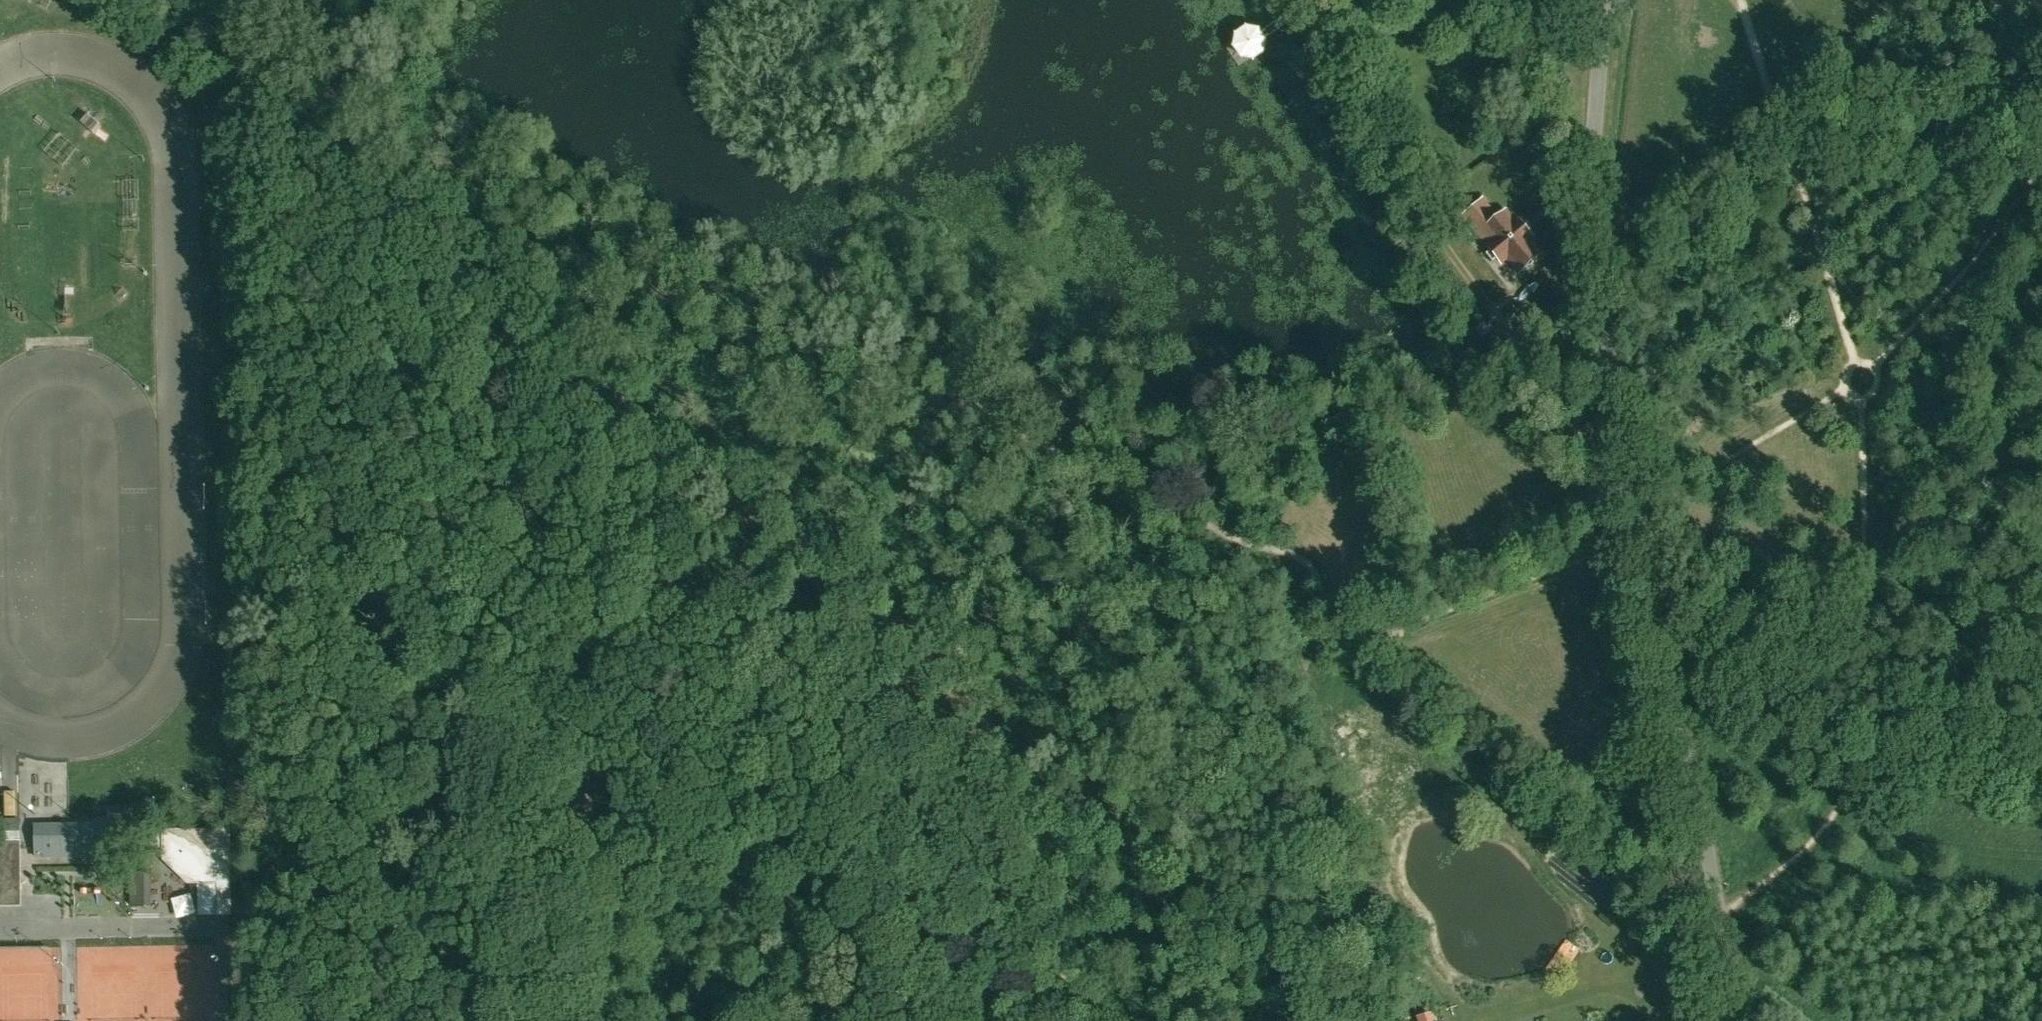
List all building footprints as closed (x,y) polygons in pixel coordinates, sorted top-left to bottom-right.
[(1497,217),(1483,199),(1463,216),(1487,245),(1486,245),(1501,263),(1507,257),(1520,272),(1542,254),(1529,239),(1532,236),(1518,219),(1515,222),(1505,211),(1497,217)] [(130,856),(129,815),(129,807),(108,807),(108,824),(68,825),(36,825),(36,857),(130,856)] [(19,841),(19,819),(0,819),(0,841),(19,841)] [(199,916),(233,915),(230,829),(189,829),(186,833),(183,829),(145,830),(145,848),(165,848),(165,859),(189,882),(198,882),(199,916)] [(0,842),(0,905),(21,905),(20,842),(19,842),(0,842)]
